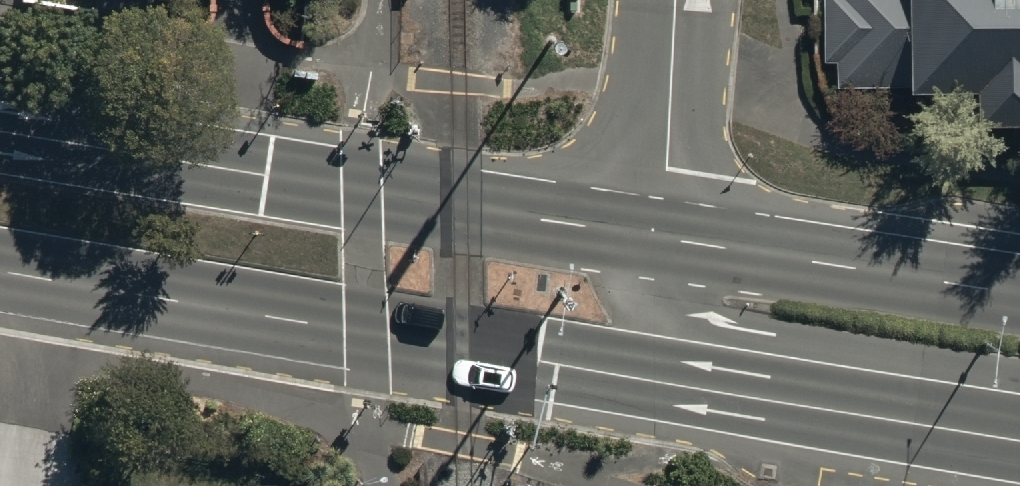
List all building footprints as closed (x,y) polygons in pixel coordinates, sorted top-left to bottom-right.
[(832,72),(842,72),(842,98),(928,97),(928,112),(994,111),(995,145),(1019,145),(1019,0),(831,0),(832,72)]
